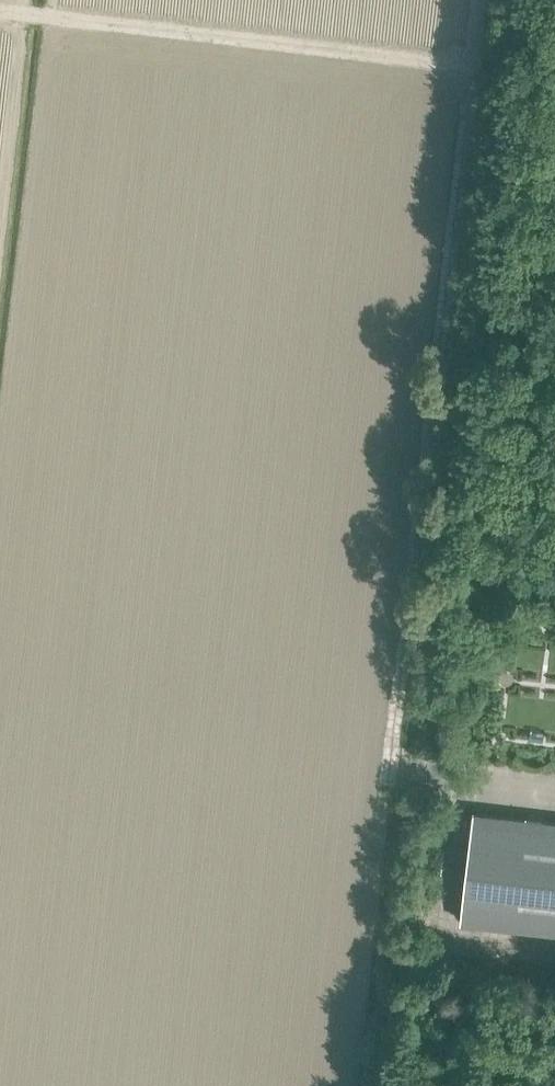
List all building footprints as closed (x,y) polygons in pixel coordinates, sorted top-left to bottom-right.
[(554,932),(554,822),(475,812),(462,922),(554,932)]
